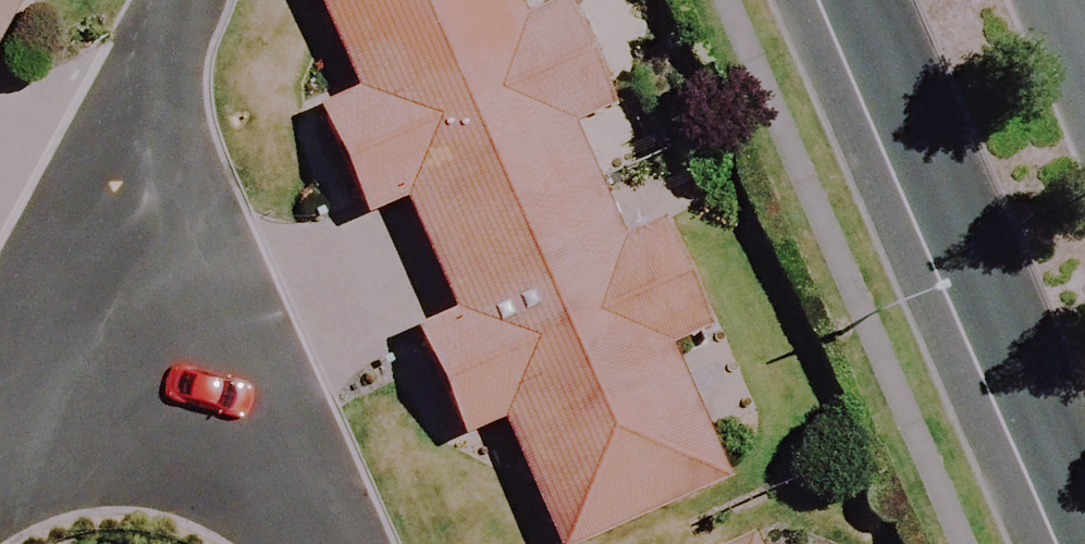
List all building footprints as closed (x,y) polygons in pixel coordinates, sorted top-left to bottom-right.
[(33,0),(0,0),(0,62),(33,0)] [(528,0),(339,0),(373,81),(337,96),(384,206),(427,188),(474,301),(432,319),(477,425),(521,407),(578,541),(737,475),(683,346),(723,329),(675,217),(632,235),(581,115),(624,96),(584,0),(563,0),(533,12),(528,0)]
